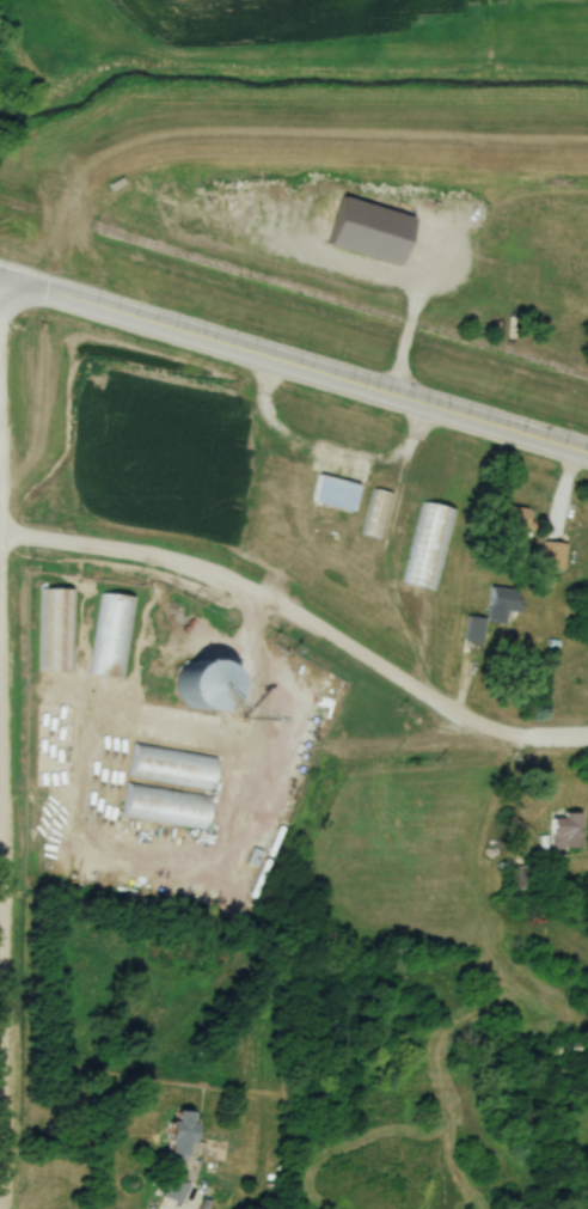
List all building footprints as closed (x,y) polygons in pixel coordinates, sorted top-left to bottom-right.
[(311,504),(355,512),(360,484),(317,475),(311,504)] [(382,540),(394,495),(374,490),(363,535),(382,540)] [(440,593),(459,511),(425,503),(406,585),(440,593)] [(534,510),(499,506),(496,528),(531,532),(534,510)] [(468,617),(463,643),(483,647),(487,624),(510,628),(516,592),(491,587),(485,620),(468,617)] [(42,590),(42,672),(77,672),(77,590),(42,590)] [(93,677),(127,680),(136,598),(102,595),(93,677)] [(225,666),(171,662),(168,697),(222,702),(225,666)] [(128,776),(212,790),(218,757),(134,743),(128,776)] [(206,829),(212,796),(127,783),(121,816),(206,829)] [(580,850),(580,813),(550,813),(550,850),(580,850)] [(192,1113),(163,1113),(163,1158),(192,1158),(192,1113)] [(162,1197),(181,1207),(190,1188),(172,1178),(162,1197)]
